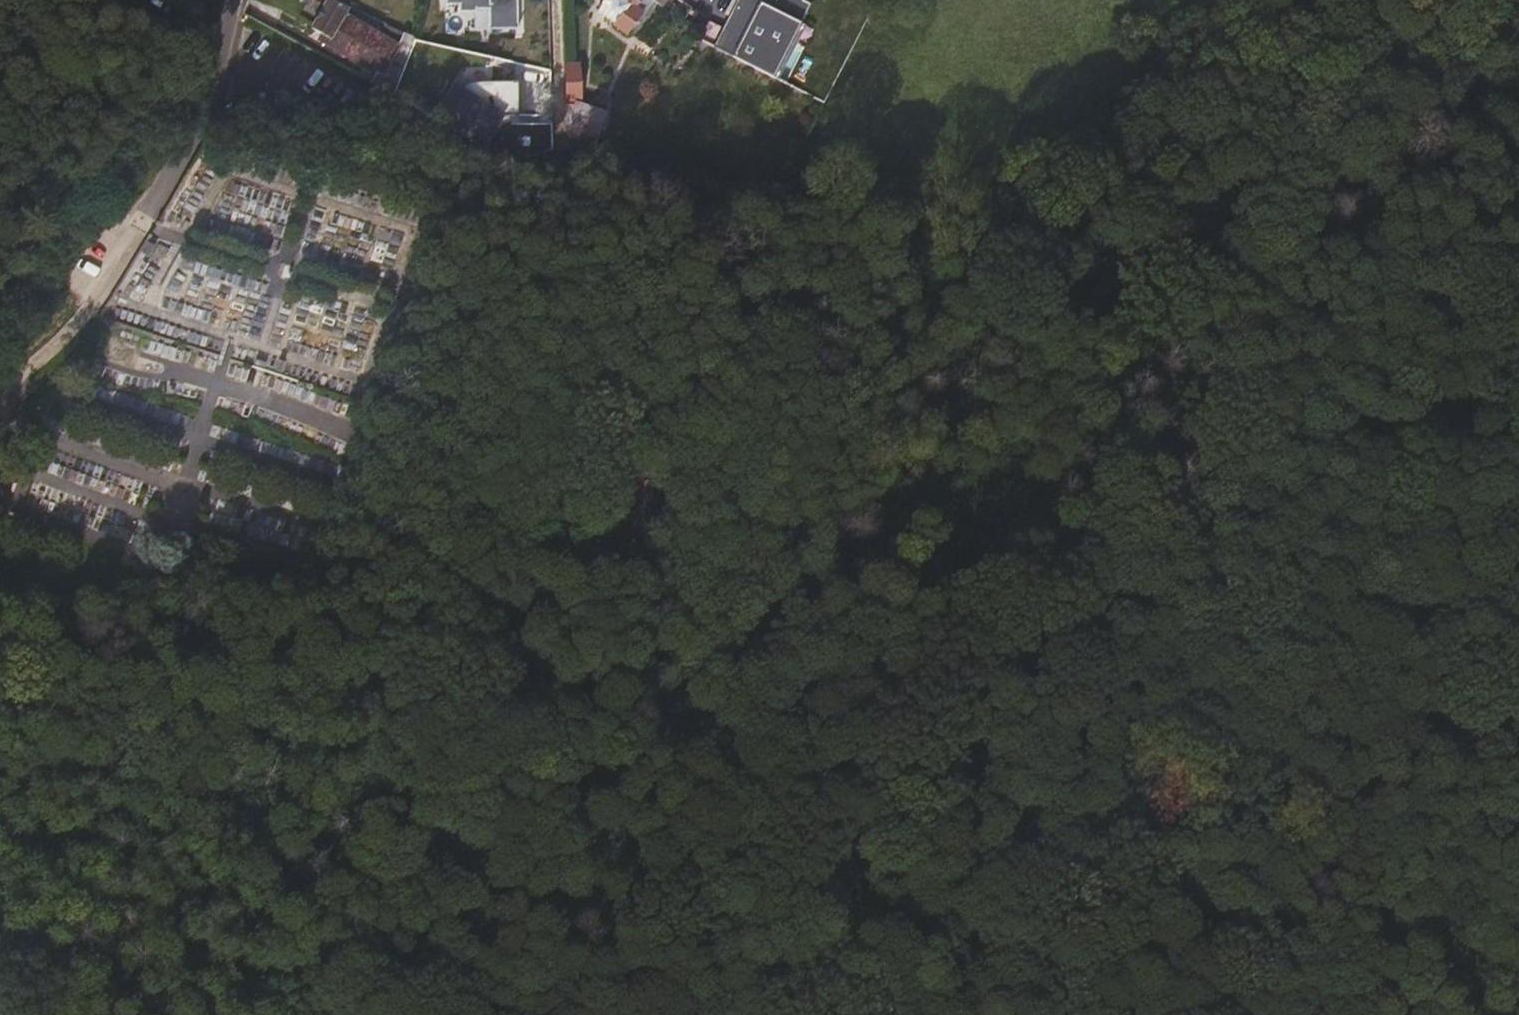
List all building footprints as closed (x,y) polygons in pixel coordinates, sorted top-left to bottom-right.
[(332,0),(328,0),(311,29),(328,40),(325,45),(376,75),(373,84),(394,96),(416,39),(406,34),(400,47),(383,74),(380,74),(396,46),(344,16),(349,8),(337,3),(332,0)] [(447,5),(460,5),(460,12),(477,12),(477,10),(489,10),(490,29),(518,29),(517,0),(447,0),(447,5)] [(650,0),(615,0),(614,2),(613,5),(613,9),(615,12),(618,15),(622,17),(614,27),(626,36),(653,2),(650,0)] [(669,0),(650,0),(653,2),(662,9),(669,0)] [(733,56),(761,4),(802,25),(811,7),(802,1),(803,0),(737,0),(713,45),(733,56)] [(761,4),(733,56),(774,78),(802,25),(761,4)] [(580,101),(578,65),(567,65),(568,101),(580,101)] [(461,88),(453,83),(432,119),(483,149),(505,113),(461,88)] [(517,87),(461,88),(505,113),(518,114),(517,87)] [(607,113),(577,105),(569,135),(569,139),(596,148),(607,113)]
